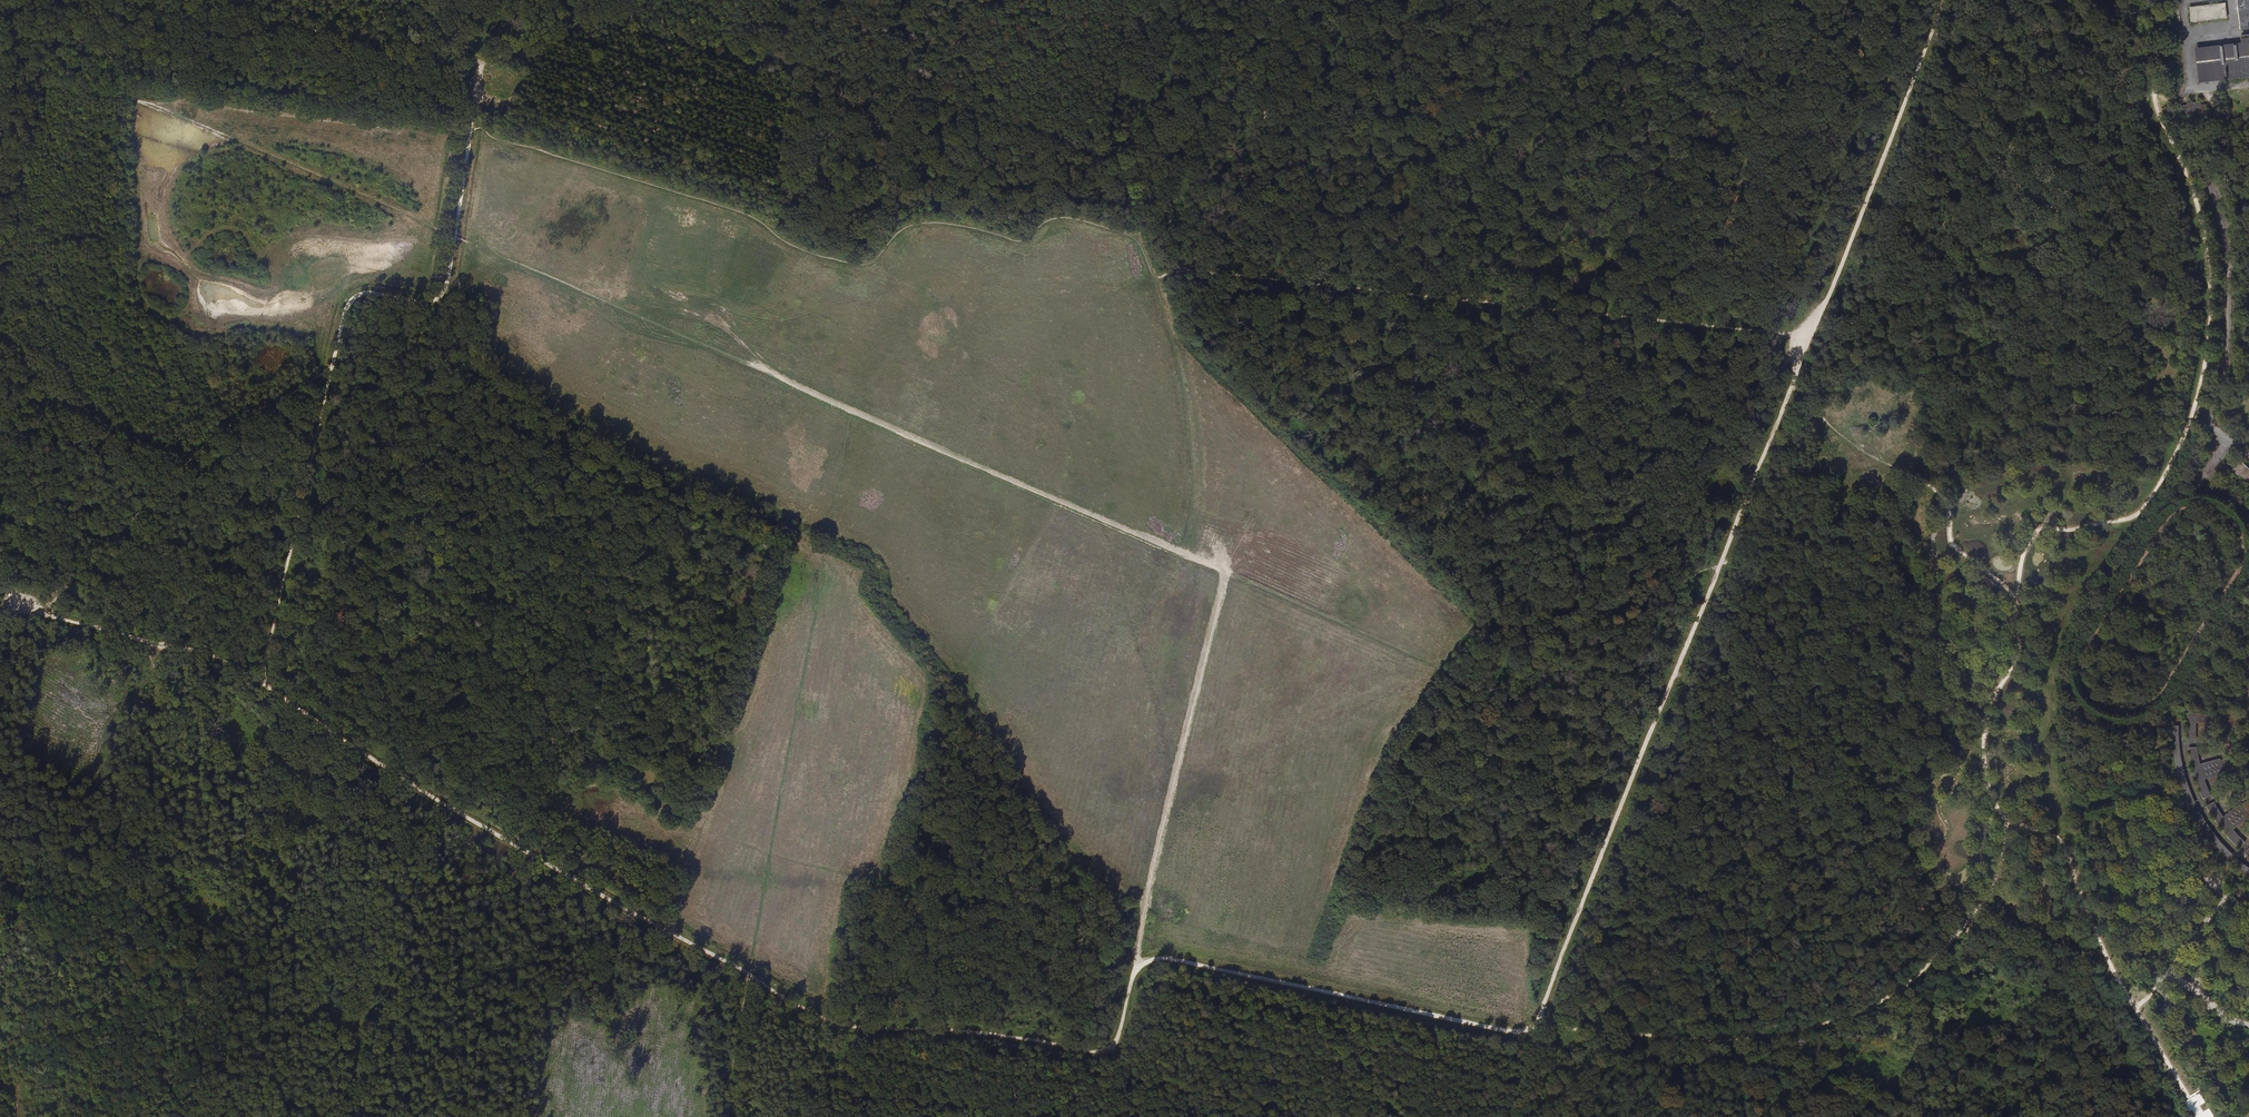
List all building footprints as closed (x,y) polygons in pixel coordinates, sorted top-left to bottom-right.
[(2248,29),(2248,22),(2248,0),(2236,0),(2239,30),(2248,29)] [(2224,3),(2189,7),(2191,23),(2226,18),(2224,3)] [(2219,82),(2248,78),(2248,35),(2240,36),(2241,43),(2215,47),(2219,82)] [(2199,84),(2219,82),(2215,47),(2195,49),(2199,84)] [(2189,106),(2180,107),(2181,118),(2190,117),(2190,116),(2205,114),(2204,105),(2200,106),(2199,102),(2189,104),(2189,106)] [(1814,412),(1809,420),(1816,424),(1821,416),(1814,412)] [(2241,462),(2233,470),(2247,485),(2245,487),(2248,491),(2248,470),(2241,462)] [(2243,670),(2243,671),(2236,683),(2245,686),(2248,680),(2248,678),(2248,661),(2243,670)] [(2230,708),(2230,710),(2229,718),(2229,723),(2237,723),(2237,717),(2238,710),(2230,708)] [(2194,722),(2217,723),(2217,717),(2189,715),(2188,741),(2195,741),(2194,722)] [(2199,789),(2204,799),(2209,797),(2206,789),(2202,780),(2200,771),(2198,765),(2196,756),(2195,748),(2189,748),(2191,762),(2195,776),(2199,789)] [(2233,757),(2220,760),(2224,773),(2237,769),(2233,757)] [(2203,765),(2206,777),(2224,773),(2220,760),(2203,765)] [(2248,816),(2248,815),(2248,800),(2240,807),(2248,816)] [(2224,820),(2222,818),(2220,815),(2212,803),(2207,806),(2217,822),(2223,829),(2240,848),(2244,844),(2236,835),(2231,829),(2224,820)] [(2235,826),(2248,816),(2240,807),(2227,817),(2235,826)] [(2231,829),(2235,826),(2227,817),(2224,820),(2231,829)] [(1935,1023),(1939,1022),(1934,1003),(1931,1003),(1935,1023)]
